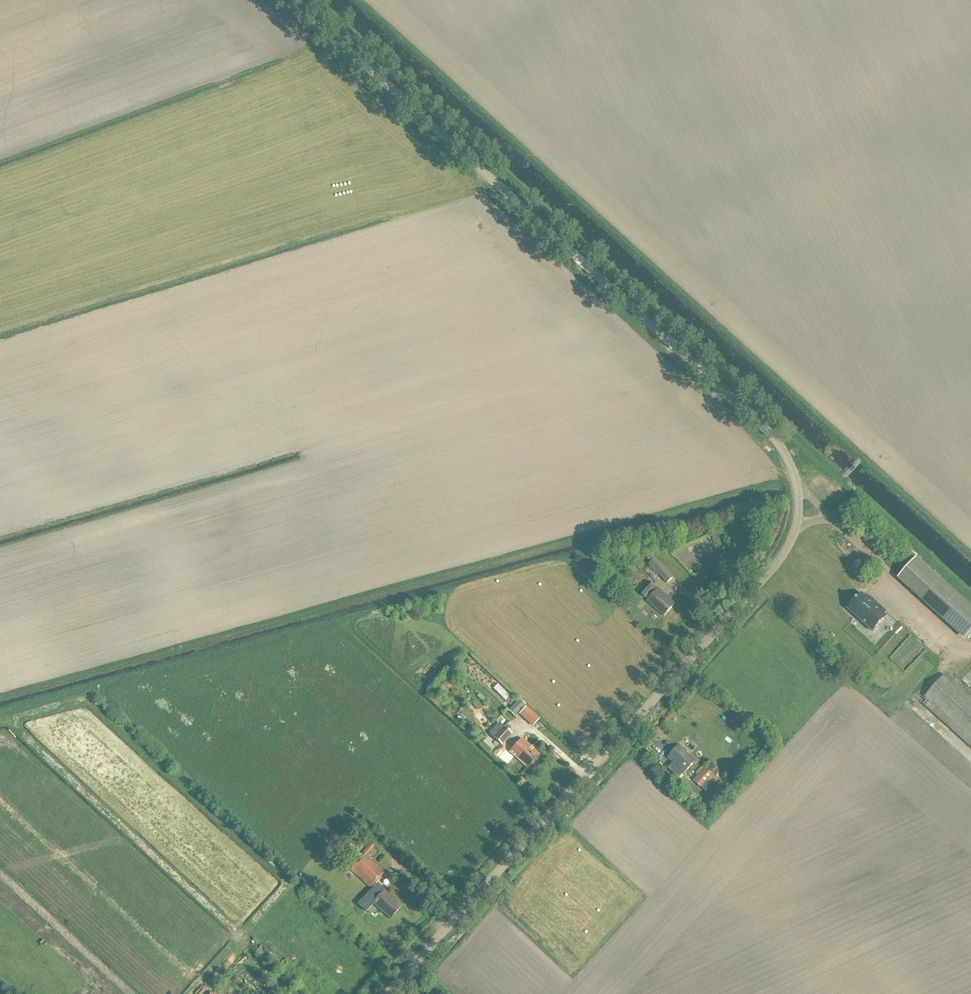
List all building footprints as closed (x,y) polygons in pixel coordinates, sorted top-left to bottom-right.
[(970,632),(970,605),(916,556),(897,578),(965,639),(970,632)] [(649,565),(666,584),(673,578),(656,559),(649,565)] [(658,589),(657,590),(655,589),(656,588),(649,582),(639,593),(646,599),(646,598),(648,600),(647,602),(664,617),(675,604),(658,589)] [(848,609),(856,617),(873,633),(887,618),(884,615),(886,613),(884,610),(871,599),(869,597),(867,600),(861,594),(848,609)] [(949,626),(926,605),(921,610),(944,631),(949,626)] [(920,702),(970,748),(970,699),(945,675),(925,697),(920,702)] [(498,684),(494,688),(506,700),(510,696),(498,684)] [(508,712),(514,717),(525,705),(519,700),(508,712)] [(539,720),(526,708),(520,715),(533,727),(539,720)] [(499,723),(489,734),(493,739),(504,727),(499,723)] [(504,727),(493,739),(502,746),(512,735),(504,727)] [(522,740),(510,753),(527,768),(539,755),(522,740)] [(696,762),(696,761),(679,746),(668,758),(685,774),(693,764),(695,766),(697,763),(696,762)] [(705,767),(693,781),(701,788),(708,781),(714,787),(720,781),(705,767)] [(385,873),(365,855),(362,857),(351,847),(342,858),(353,867),(351,870),(371,889),(385,873)] [(402,907),(384,891),(383,892),(378,887),(374,892),(372,890),(366,897),(364,895),(357,902),(362,906),(368,900),(390,920),(402,907)]
